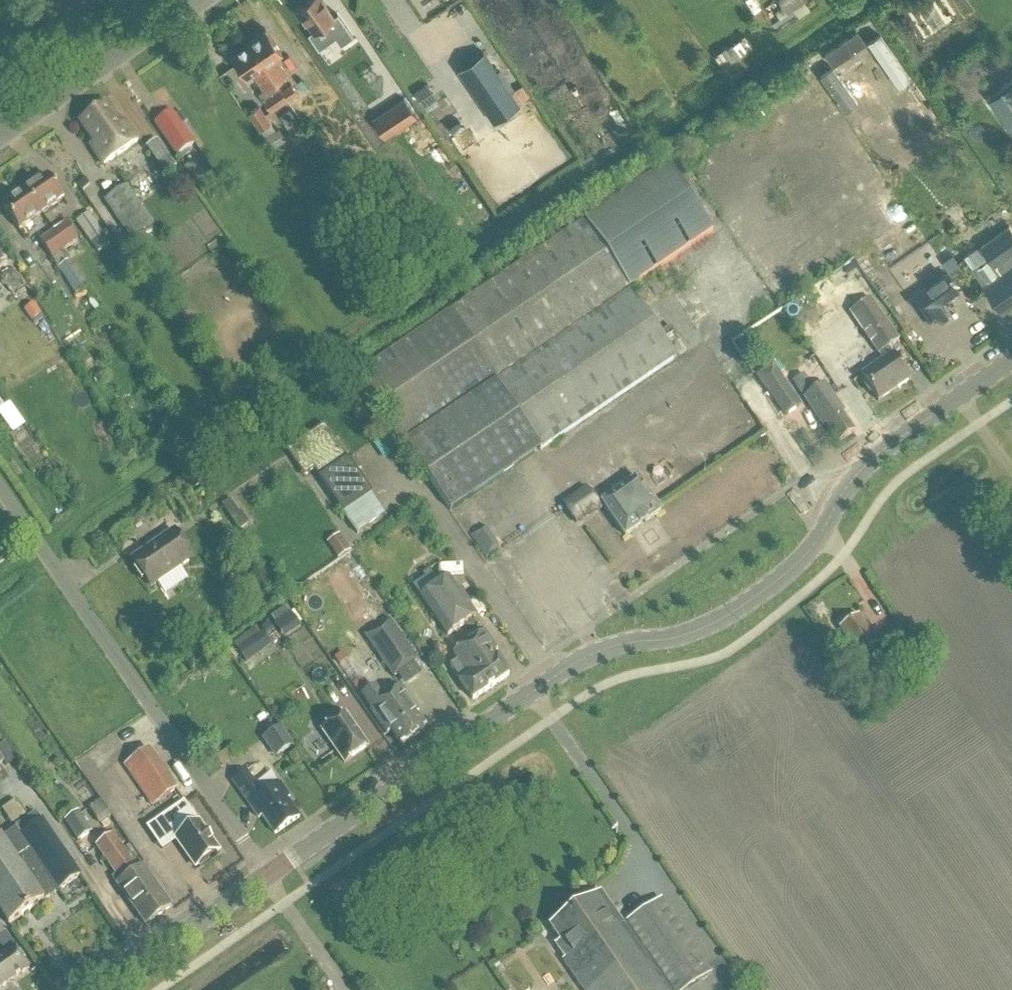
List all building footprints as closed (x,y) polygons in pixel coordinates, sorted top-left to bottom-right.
[(296,6),(312,29),(308,32),(318,48),(335,36),(340,44),(353,35),(337,11),(333,14),(323,0),(304,0),(296,6)] [(838,40),(854,32),(849,23),(834,30),(838,40)] [(247,40),(276,81),(287,74),(275,55),(281,51),(265,27),(247,40)] [(719,47),(729,61),(753,44),(743,30),(719,47)] [(258,91),(270,109),(287,98),(281,89),(276,81),(247,40),(229,52),(246,76),(252,71),(263,87),(258,91)] [(977,50),(966,59),(974,70),(985,62),(977,50)] [(483,51),(463,64),(500,117),(519,104),(483,51)] [(281,89),(287,98),(297,91),(291,82),(281,89)] [(425,83),(414,90),(424,104),(434,97),(425,83)] [(990,98),(1011,129),(1011,83),(990,98)] [(401,96),(369,116),(383,136),(414,116),(401,96)] [(258,103),(248,109),(258,125),(268,118),(258,103)] [(80,124),(94,144),(90,147),(104,166),(138,143),(124,123),(120,126),(106,105),(80,124)] [(290,107),(280,113),(289,126),(299,120),(290,107)] [(152,124),(175,157),(194,143),(170,111),(152,124)] [(183,127),(189,123),(190,122),(183,112),(182,113),(176,117),(183,127)] [(301,122),(289,130),(296,141),(308,133),(301,122)] [(279,125),(265,134),(273,147),(287,137),(279,125)] [(308,137),(300,142),(306,151),(314,146),(308,137)] [(160,166),(163,171),(173,164),(170,160),(171,159),(157,140),(146,148),(159,167),(160,166)] [(448,317),(358,378),(450,513),(453,512),(540,452),(676,360),(660,336),(629,291),(712,234),(667,168),(584,224),(448,317)] [(25,193),(41,217),(63,201),(47,178),(25,193)] [(124,185),(101,201),(131,245),(154,229),(124,185)] [(2,209),(18,232),(41,217),(25,193),(2,209)] [(64,223),(51,232),(71,260),(82,252),(75,243),(77,241),(64,223)] [(1003,309),(1011,303),(1011,227),(1010,224),(983,243),(1003,273),(986,285),(1003,309)] [(64,250),(51,232),(38,241),(51,259),(64,250)] [(980,243),(968,251),(974,262),(987,254),(980,243)] [(939,303),(958,289),(947,272),(910,298),(931,327),(948,316),(939,303)] [(860,378),(878,403),(910,381),(892,356),(888,349),(898,342),(869,300),(849,314),(883,363),(860,378)] [(34,306),(24,313),(31,324),(42,317),(34,306)] [(656,327),(668,348),(677,342),(665,322),(656,327)] [(822,428),(825,426),(837,444),(854,434),(841,415),(842,412),(825,387),(815,393),(803,377),(793,384),(804,400),(822,428)] [(766,391),(784,418),(802,406),(784,379),(766,391)] [(730,396),(720,402),(729,420),(740,414),(730,396)] [(4,430),(16,421),(0,398),(0,425),(4,430)] [(324,428),(288,454),(305,479),(314,473),(344,516),(372,497),(348,462),(347,462),(324,428)] [(661,514),(637,480),(601,505),(625,539),(661,514)] [(599,509),(586,491),(563,507),(576,525),(599,509)] [(220,507),(238,531),(248,524),(240,513),(238,514),(228,501),(220,507)] [(131,561),(151,590),(193,561),(173,532),(131,561)] [(349,553),(335,535),(323,544),(336,563),(349,553)] [(413,589),(447,638),(476,619),(449,579),(438,586),(429,573),(423,577),(425,581),(413,589)] [(874,630),(883,624),(872,608),(863,614),(874,630)] [(291,612),(274,624),(283,637),(300,625),(291,612)] [(840,628),(859,657),(878,645),(858,616),(840,628)] [(417,662),(389,621),(364,638),(392,679),(417,662)] [(461,684),(461,685),(472,702),(509,678),(495,657),(497,655),(484,635),(453,655),(458,663),(450,669),(461,684)] [(236,653),(246,666),(258,657),(249,644),(236,653)] [(340,676),(353,670),(347,657),(334,664),(340,676)] [(357,691),(371,682),(365,672),(351,681),(357,691)] [(387,736),(390,734),(401,749),(425,732),(415,717),(418,715),(401,689),(383,701),(375,688),(362,697),(371,710),(370,711),(387,736)] [(368,749),(345,716),(322,732),(344,765),(368,749)] [(258,741),(270,761),(290,748),(277,729),(258,741)] [(148,751),(124,767),(153,808),(177,792),(148,751)] [(262,818),(274,836),(299,819),(286,801),(289,799),(280,785),(263,797),(246,774),(233,783),(259,820),(262,818)] [(17,810),(7,794),(0,798),(0,815),(3,819),(17,810)] [(164,819),(178,839),(176,840),(195,869),(217,854),(206,837),(208,836),(199,824),(197,826),(183,806),(164,819)] [(90,834),(77,814),(62,824),(76,844),(90,834)] [(16,831),(1,841),(43,902),(58,892),(58,893),(80,878),(41,822),(40,822),(35,815),(15,829),(16,831)] [(112,880),(145,927),(171,909),(143,868),(137,872),(112,837),(96,848),(116,877),(112,880)] [(8,927),(44,903),(43,902),(1,841),(0,839),(0,840),(0,915),(8,927)] [(560,942),(555,945),(565,959),(562,960),(583,989),(686,989),(711,972),(661,899),(623,925),(600,892),(549,927),(560,942)] [(29,972),(15,951),(0,961),(0,989),(2,989),(29,972)]
